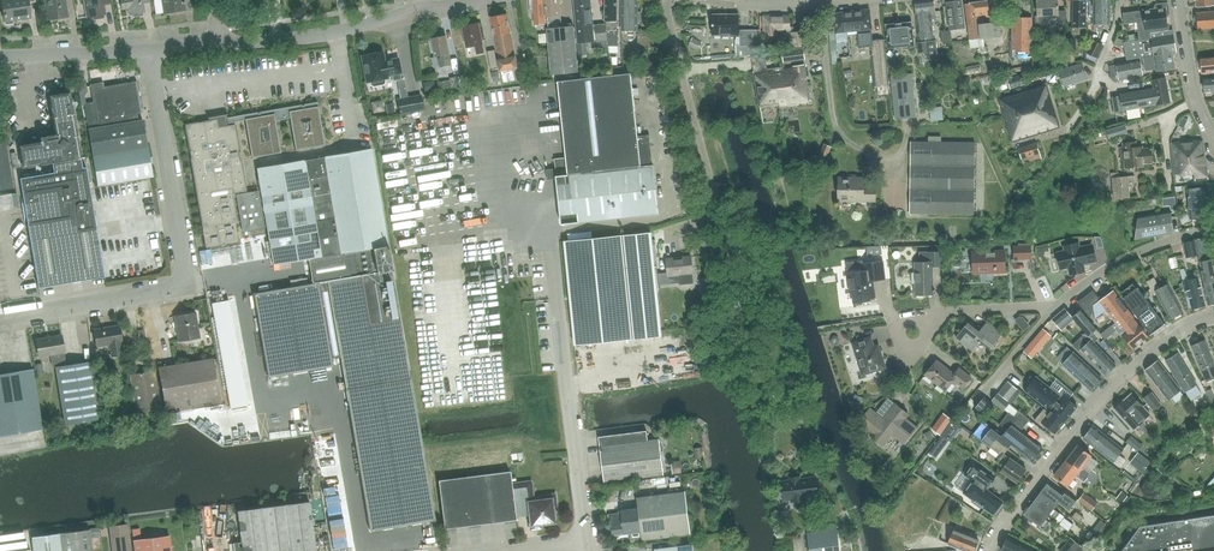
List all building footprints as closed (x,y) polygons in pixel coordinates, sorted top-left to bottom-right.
[(5,21),(6,24),(7,24),(12,24),(13,22),(13,20),(31,18),(28,3),(35,2),(35,0),(2,0),(5,21)] [(48,20),(69,17),(66,0),(45,0),(48,20)] [(87,17),(93,16),(93,19),(94,20),(103,18),(104,17),(104,15),(106,14),(103,0),(84,0),(87,17)] [(150,0),(120,0),(121,10),(130,9),(131,15),(133,14),(133,17),(143,16),(143,13),(145,12),(144,3),(150,2),(150,0)] [(185,3),(184,1),(183,2),(183,0),(162,0),(164,13),(185,10),(184,4),(185,3)] [(547,23),(546,19),(544,19),(544,0),(529,0),(530,14),(534,13),(534,24),(547,23)] [(577,61),(573,26),(562,27),(559,0),(545,0),(546,17),(548,17),(549,29),(547,29),(551,74),(578,71),(577,61)] [(608,40),(606,24),(592,25),(590,0),(574,0),(579,55),(587,54),(586,42),(608,40)] [(606,24),(608,40),(608,46),(618,46),(618,29),(616,29),(616,0),(605,0),(605,20),(607,20),(606,24)] [(635,30),(637,30),(637,0),(622,0),(622,30),(627,30),(627,33),(629,34),(633,34),(635,33),(635,30)] [(962,21),(964,20),(961,0),(946,2),(949,22),(950,22),(950,28),(963,26),(962,21)] [(983,38),(1000,36),(998,22),(987,23),(987,20),(999,19),(996,0),(995,0),(965,4),(970,40),(971,48),(984,46),(983,38)] [(1058,15),(1058,8),(1058,5),(1058,0),(1037,0),(1037,15),(1034,15),(1035,29),(1045,29),(1045,15),(1058,15)] [(1072,34),(1079,34),(1079,27),(1086,27),(1086,0),(1073,0),(1072,34)] [(1110,24),(1110,0),(1093,0),(1093,24),(1094,24),(1094,31),(1102,31),(1102,24),(1110,24)] [(935,12),(934,1),(915,3),(919,40),(933,39),(931,13),(935,12)] [(1168,30),(1168,26),(1166,13),(1167,13),(1169,11),(1169,5),(1167,3),(1156,4),(1155,6),(1156,9),(1123,12),(1125,24),(1136,22),(1138,31),(1139,40),(1151,38),(1150,33),(1163,31),(1163,30),(1167,30),(1168,30)] [(870,9),(851,11),(854,31),(857,31),(859,48),(872,46),(875,83),(878,83),(878,88),(887,87),(884,40),(873,40),(871,29),(872,29),(870,9)] [(835,33),(854,31),(851,11),(833,13),(835,33)] [(1196,13),(1196,14),(1195,16),(1195,21),(1197,22),(1197,29),(1213,27),(1213,11),(1196,13)] [(497,48),(495,49),(499,67),(500,66),(501,71),(511,69),(518,67),(511,32),(510,32),(508,24),(505,14),(491,17),(493,26),(493,27),(494,35),(497,48)] [(739,34),(739,15),(712,15),(712,34),(739,34)] [(790,30),(789,16),(764,16),(765,35),(776,35),(776,30),(790,30)] [(1012,51),(1032,51),(1032,18),(1012,18),(1012,51)] [(888,48),(914,46),(911,22),(886,25),(888,48)] [(477,53),(484,52),(482,45),(483,44),(481,38),(484,37),(482,29),(480,29),(478,23),(463,26),(467,47),(476,46),(477,53)] [(638,42),(653,42),(653,30),(638,30),(638,42)] [(740,45),(759,45),(759,30),(740,31),(740,45)] [(952,42),(950,30),(941,32),(943,43),(952,42)] [(1168,35),(1167,30),(1163,30),(1163,31),(1150,33),(1151,38),(1139,40),(1123,42),(1124,45),(1125,51),(1126,59),(1143,57),(1172,52),(1176,52),(1175,44),(1173,34),(1168,35)] [(791,46),(806,46),(805,31),(791,32),(791,46)] [(442,55),(443,61),(444,66),(451,65),(449,54),(446,36),(432,38),(435,56),(442,55)] [(1119,46),(1124,45),(1123,42),(1123,40),(1118,37),(1114,44),(1119,46)] [(1075,54),(1076,38),(1066,38),(1066,54),(1075,54)] [(1097,58),(1103,45),(1093,40),(1087,54),(1097,58)] [(781,50),(782,61),(783,61),(803,58),(802,48),(781,50)] [(499,67),(495,49),(487,50),(490,69),(499,67)] [(384,62),(384,61),(382,52),(376,53),(375,51),(363,54),(364,56),(362,56),(367,82),(370,81),(370,85),(373,87),(383,85),(385,82),(385,78),(387,78),(387,76),(392,75),(393,80),(397,80),(401,79),(400,73),(401,73),(398,59),(384,62)] [(1156,71),(1175,69),(1174,61),(1172,52),(1143,57),(1144,61),(1145,71),(1156,69),(1156,71)] [(760,108),(780,105),(809,102),(804,65),(793,66),(794,69),(783,71),(768,73),(764,53),(751,55),(760,108)] [(1199,61),(1199,65),(1201,65),(1202,73),(1213,72),(1213,57),(1201,58),(1201,60),(1199,61)] [(1140,59),(1129,61),(1116,63),(1119,79),(1142,75),(1140,59)] [(653,74),(651,64),(633,66),(633,74),(633,77),(653,74)] [(1060,71),(1063,82),(1064,85),(1086,78),(1081,64),(1060,71)] [(623,66),(611,68),(611,75),(623,74),(623,66)] [(513,81),(511,69),(501,71),(504,83),(513,81)] [(891,76),(896,119),(916,117),(912,74),(896,76),(896,71),(892,72),(892,76),(891,76)] [(637,136),(631,73),(623,74),(611,75),(558,81),(567,160),(555,161),(562,224),(658,213),(653,166),(652,166),(649,135),(637,136)] [(462,90),(460,75),(449,77),(452,92),(462,90)] [(1007,80),(1010,89),(1024,85),(1021,75),(1007,80)] [(1112,97),(1112,101),(1114,112),(1170,102),(1165,78),(1152,80),(1154,88),(1120,94),(1120,96),(1115,97),(1112,97)] [(1213,91),(1213,78),(1203,79),(1204,83),(1202,84),(1202,87),(1204,88),(1205,92),(1213,91)] [(401,79),(397,80),(401,99),(408,97),(405,79),(403,79),(401,79)] [(425,90),(434,89),(433,82),(424,83),(425,90)] [(84,103),(88,127),(123,121),(123,119),(129,118),(129,116),(142,113),(137,83),(104,88),(103,84),(91,86),(94,102),(84,103)] [(1012,142),(1059,127),(1046,84),(998,99),(1012,142)] [(74,114),(70,91),(48,95),(52,117),(54,116),(56,134),(42,136),(43,141),(19,145),(23,168),(35,166),(36,173),(29,174),(29,177),(20,178),(39,288),(105,276),(87,167),(82,168),(73,114),(74,114)] [(400,114),(424,109),(421,95),(408,97),(401,99),(397,100),(400,114)] [(296,150),(325,145),(318,102),(225,118),(225,115),(209,118),(210,121),(186,125),(208,247),(238,242),(235,222),(238,222),(232,188),(246,186),(235,125),(227,127),(226,123),(245,120),(252,157),(281,152),(276,120),(290,118),(296,150)] [(395,112),(394,103),(386,104),(387,113),(395,112)] [(931,121),(943,120),(941,107),(929,108),(931,121)] [(124,123),(123,121),(88,127),(94,158),(148,149),(143,120),(124,123)] [(1109,138),(1127,133),(1125,125),(1106,131),(1109,138)] [(14,187),(6,140),(0,141),(0,190),(14,187)] [(1203,141),(1171,144),(1172,158),(1199,155),(1199,156),(1205,156),(1203,141)] [(975,213),(975,143),(910,142),(910,213),(975,213)] [(1142,163),(1152,162),(1151,148),(1141,149),(1141,147),(1135,147),(1135,142),(1124,142),(1124,146),(1120,147),(1121,160),(1125,159),(1126,168),(1143,167),(1142,163)] [(1022,159),(1040,153),(1037,143),(1018,148),(1022,159)] [(152,177),(148,149),(94,158),(98,186),(152,177)] [(308,258),(313,284),(392,271),(372,150),(258,169),(274,264),(308,258)] [(1199,155),(1172,158),(1174,175),(1186,174),(1194,173),(1195,180),(1207,179),(1205,156),(1199,156),(1199,155)] [(1128,183),(1135,183),(1135,176),(1112,178),(1114,199),(1130,198),(1128,183)] [(875,201),(875,186),(863,186),(863,178),(839,178),(839,201),(875,201)] [(1190,219),(1207,217),(1203,187),(1187,189),(1190,219)] [(259,192),(237,196),(243,230),(265,226),(259,192)] [(1134,239),(1174,233),(1170,212),(1138,217),(1134,239)] [(651,232),(564,241),(569,298),(574,345),(575,345),(662,336),(651,232)] [(1100,237),(1094,237),(1097,249),(1104,247),(1100,237)] [(1194,240),(1194,243),(1195,243),(1198,255),(1203,284),(1213,282),(1213,260),(1212,251),(1205,252),(1203,238),(1194,240)] [(1198,255),(1195,243),(1194,243),(1194,240),(1183,242),(1186,258),(1196,256),(1196,255),(1198,255)] [(1057,253),(1061,270),(1069,268),(1070,275),(1082,272),(1081,265),(1096,262),(1093,246),(1080,248),(1079,244),(1066,246),(1067,251),(1057,253)] [(881,246),(866,246),(867,256),(882,254),(881,246)] [(1014,260),(1031,259),(1031,246),(1014,246),(1014,260)] [(974,274),(1005,273),(1004,250),(973,251),(974,274)] [(915,273),(912,273),(912,283),(915,283),(916,295),(934,294),(933,266),(942,266),(942,252),(920,252),(920,262),(914,262),(915,273)] [(669,275),(670,284),(692,281),(692,273),(693,273),(691,256),(666,258),(667,272),(668,275),(669,275)] [(862,260),(846,262),(848,273),(850,292),(852,291),(854,302),(869,300),(869,298),(875,297),(873,280),(885,279),(883,261),(863,263),(862,260)] [(435,520),(414,393),(392,271),(313,284),(255,294),(269,378),(333,367),(332,360),(342,358),(350,404),(371,531),(435,520)] [(1170,320),(1183,313),(1168,285),(1159,289),(1153,278),(1146,282),(1153,295),(1156,293),(1170,320)] [(1204,307),(1198,279),(1182,282),(1184,292),(1186,292),(1191,310),(1193,310),(1195,311),(1197,311),(1198,309),(1204,307)] [(1203,284),(1208,306),(1213,305),(1213,282),(1203,284)] [(1105,310),(1119,329),(1133,319),(1133,318),(1113,291),(1106,283),(1111,289),(1093,303),(1094,319),(1095,319),(1095,318),(1105,310)] [(1165,324),(1137,288),(1123,299),(1150,335),(1165,324)] [(1086,296),(1077,302),(1088,316),(1091,314),(1090,302),(1086,296)] [(1073,317),(1065,308),(1052,320),(1062,330),(1073,319),(1074,318),(1073,317)] [(1080,311),(1073,317),(1074,318),(1073,319),(1085,333),(1079,338),(1085,344),(1080,349),(1105,375),(1116,365),(1093,341),(1097,337),(1092,332),(1096,330),(1080,311)] [(180,342),(201,338),(196,313),(175,317),(180,342)] [(1133,319),(1119,329),(1117,330),(1132,349),(1147,337),(1133,319)] [(976,330),(967,323),(956,337),(973,351),(980,342),(989,349),(1002,334),(987,321),(982,328),(979,325),(976,330)] [(113,358),(124,356),(122,344),(123,344),(121,326),(94,330),(97,348),(111,346),(113,358)] [(1043,330),(1030,342),(1038,350),(1050,337),(1043,330)] [(52,369),(57,368),(67,367),(64,353),(65,353),(63,336),(37,340),(41,357),(50,355),(52,369)] [(871,336),(852,342),(862,375),(886,368),(878,344),(874,345),(871,336)] [(1204,341),(1191,346),(1205,380),(1206,382),(1213,379),(1213,365),(1204,341)] [(1102,379),(1074,353),(1067,361),(1063,365),(1091,391),(1102,379)] [(1197,385),(1187,369),(1178,354),(1165,361),(1184,392),(1186,392),(1191,400),(1202,394),(1196,385),(1197,385)] [(166,410),(221,400),(214,358),(159,368),(166,410)] [(954,374),(937,360),(925,374),(945,390),(953,381),(962,388),(971,377),(959,368),(954,374)] [(1168,400),(1180,391),(1157,361),(1144,370),(1168,400)] [(66,426),(103,420),(93,362),(57,368),(66,426)] [(42,364),(35,365),(37,375),(44,374),(42,364)] [(33,370),(0,376),(0,436),(43,429),(33,370)] [(138,413),(162,409),(156,371),(131,376),(138,413)] [(1024,390),(1048,410),(1050,407),(1066,420),(1077,407),(1064,396),(1059,402),(1057,400),(1061,395),(1035,375),(1024,390)] [(1008,400),(1017,389),(1007,382),(998,393),(1008,400)] [(1212,388),(1206,391),(1209,400),(1213,398),(1213,394),(1212,388)] [(1154,411),(1161,405),(1151,392),(1143,398),(1154,411)] [(997,393),(991,400),(1004,411),(1005,410),(1009,413),(1000,425),(1008,431),(1002,438),(1011,444),(1032,461),(1043,449),(1020,431),(1030,419),(1019,411),(1009,404),(1010,403),(997,393)] [(1115,407),(1114,408),(1133,429),(1150,414),(1131,393),(1123,400),(1121,402),(1119,402),(1116,405),(1115,407)] [(855,394),(851,404),(860,408),(865,399),(855,394)] [(900,415),(903,411),(895,404),(878,426),(889,436),(891,434),(902,443),(915,428),(900,415)] [(1056,433),(1066,420),(1050,407),(1048,410),(1048,411),(1044,408),(1034,420),(1043,427),(1045,424),(1056,433)] [(867,428),(878,414),(870,408),(860,421),(867,428)] [(943,413),(931,430),(940,436),(941,435),(952,420),(943,413)] [(963,428),(952,420),(941,435),(953,443),(956,438),(955,437),(959,432),(960,432),(963,428)] [(981,424),(973,434),(982,441),(989,446),(1002,456),(998,461),(1004,466),(1001,471),(1017,482),(1026,469),(1010,458),(1004,454),(1011,444),(1002,438),(998,435),(992,429),(990,431),(981,424)] [(1127,460),(1120,455),(1124,451),(1093,427),(1083,439),(1114,463),(1121,468),(1127,460)] [(647,431),(601,436),(599,437),(605,482),(664,474),(660,439),(648,440),(647,431)] [(1138,451),(1143,446),(1131,436),(1126,442),(1138,451)] [(1078,446),(1070,456),(1066,461),(1087,478),(1092,481),(1098,474),(1092,470),(1090,473),(1083,468),(1084,467),(1091,457),(1078,446)] [(704,457),(703,447),(694,448),(695,458),(704,457)] [(932,448),(928,453),(935,459),(939,453),(932,448)] [(1148,461),(1138,453),(1133,460),(1142,467),(1141,469),(1144,470),(1151,461),(1149,459),(1148,461)] [(681,471),(680,460),(671,461),(672,472),(681,471)] [(1087,478),(1066,461),(1062,466),(1055,476),(1068,487),(1076,477),(1077,476),(1084,482),(1087,478)] [(965,475),(956,488),(964,493),(972,500),(971,501),(980,508),(981,508),(982,507),(993,515),(995,512),(996,513),(1002,505),(1001,504),(1002,501),(987,490),(995,479),(980,469),(973,464),(965,475)] [(440,480),(438,480),(444,529),(468,526),(492,523),(516,520),(516,517),(530,515),(531,523),(538,522),(539,524),(554,522),(552,505),(554,504),(555,502),(556,500),(555,497),(553,495),(550,495),(547,496),(546,498),(535,499),(532,483),(512,485),(510,471),(473,476),(440,480)] [(1139,477),(1135,474),(1131,479),(1135,482),(1139,477)] [(807,499),(819,497),(817,476),(801,478),(801,476),(789,477),(789,479),(780,480),(783,502),(790,501),(791,503),(807,501),(807,499)] [(1049,484),(1041,494),(1055,506),(1058,502),(1069,510),(1076,501),(1073,499),(1066,493),(1063,496),(1049,484)] [(691,533),(686,491),(638,497),(640,512),(616,515),(616,513),(609,514),(609,520),(611,520),(613,535),(631,533),(632,541),(691,533)] [(1127,495),(1122,491),(1116,498),(1122,503),(1127,495)] [(1092,510),(1097,503),(1084,493),(1078,500),(1092,510)] [(1041,494),(1032,505),(1048,517),(1049,514),(1056,519),(1060,513),(1054,508),(1055,506),(1041,494)] [(242,541),(234,543),(235,550),(316,550),(310,501),(238,510),(242,541)] [(1045,519),(1048,517),(1032,505),(1024,515),(1044,530),(1050,523),(1045,519)] [(1083,517),(1076,511),(1072,517),(1079,523),(1083,517)] [(1140,526),(1121,550),(1213,550),(1213,514),(1140,526)] [(1068,530),(1073,524),(1064,517),(1060,522),(1059,524),(1068,530)] [(1106,524),(1100,519),(1092,530),(1097,535),(1106,524)] [(827,530),(807,533),(810,550),(839,550),(836,524),(826,526),(827,530)] [(127,525),(110,527),(113,550),(130,550),(127,525)] [(99,527),(90,528),(91,539),(100,538),(99,527)] [(61,532),(63,550),(93,550),(91,539),(90,528),(61,532)] [(170,535),(142,539),(140,528),(132,529),(134,540),(135,550),(172,550),(170,535)] [(978,540),(954,530),(948,544),(965,550),(974,550),(978,540)] [(32,535),(34,550),(63,550),(61,532),(32,535)] [(1070,537),(1059,550),(1082,550),(1085,548),(1070,537)] [(1001,550),(1002,550),(1034,550),(1007,538),(1001,550)]
